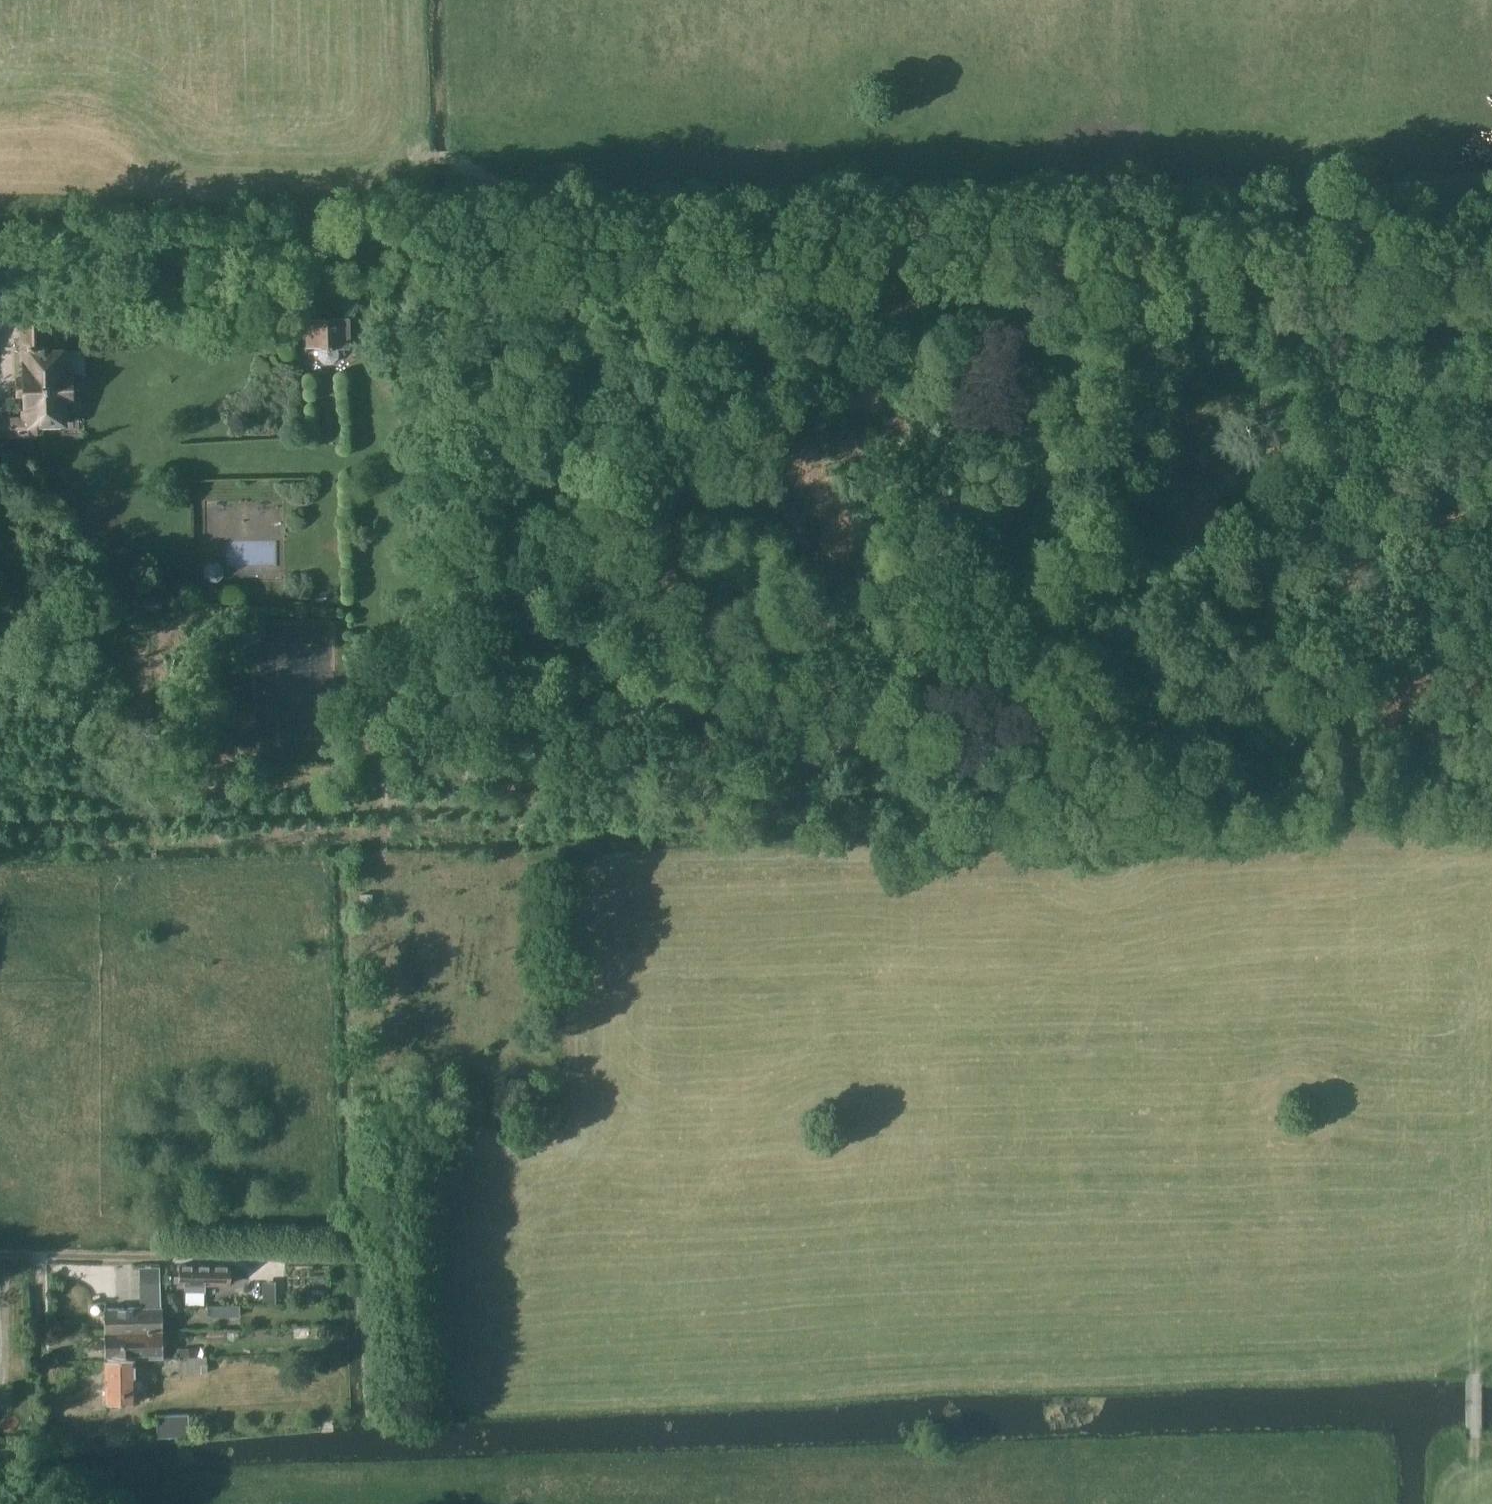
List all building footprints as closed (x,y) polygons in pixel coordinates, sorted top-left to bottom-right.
[(44,314),(22,315),(24,381),(17,381),(17,395),(24,395),(25,415),(0,416),(0,434),(42,433),(42,422),(64,422),(64,397),(72,397),(71,376),(62,376),(62,350),(45,350),(44,314)] [(336,355),(336,345),(346,345),(345,318),(304,319),(304,328),(305,345),(318,345),(318,355),(324,362),(331,362),(336,355)] [(372,907),(372,894),(360,894),(359,907),(372,907)] [(229,1284),(230,1263),(178,1262),(178,1275),(172,1275),(172,1282),(178,1282),(178,1283),(183,1283),(183,1291),(203,1291),(203,1283),(229,1284)] [(160,1358),(157,1266),(137,1266),(138,1307),(104,1308),(105,1355),(122,1355),(122,1359),(135,1359),(160,1358)] [(261,1303),(274,1303),(273,1281),(261,1281),(261,1303)] [(209,1317),(238,1316),(238,1304),(209,1305),(209,1317)] [(195,1357),(194,1348),(176,1348),(176,1358),(183,1357),(184,1373),(205,1372),(204,1356),(195,1357)] [(135,1381),(135,1359),(122,1359),(105,1360),(106,1403),(135,1403),(135,1390),(139,1390),(139,1381),(135,1381)] [(160,1437),(190,1435),(190,1434),(190,1416),(159,1417),(160,1435),(160,1437)]
